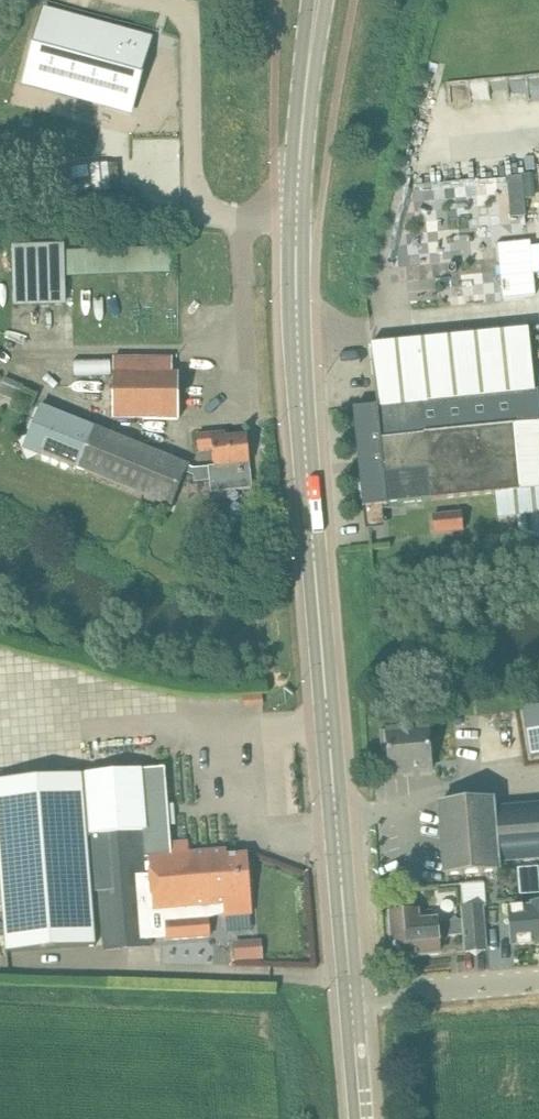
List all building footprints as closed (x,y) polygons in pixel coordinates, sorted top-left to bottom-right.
[(37,37),(25,79),(107,101),(107,99),(121,102),(123,97),(135,100),(151,43),(69,21),(63,44),(37,37)] [(120,189),(118,162),(107,163),(109,189),(120,189)] [(94,191),(91,165),(48,169),(50,187),(51,195),(94,191)] [(521,176),(507,177),(508,188),(522,187),(521,176)] [(502,246),(504,298),(536,296),(535,274),(538,274),(538,246),(531,247),(531,245),(502,246)] [(353,409),(363,508),(496,494),(498,518),(517,516),(520,539),(538,537),(538,394),(538,389),(535,390),(529,328),(392,342),(371,344),(377,407),(353,409)] [(113,418),(178,419),(178,373),(171,373),(171,359),(113,358),(113,418)] [(188,466),(188,465),(91,423),(90,424),(42,404),(24,449),(72,469),(74,463),(170,505),(185,472),(193,475),(194,482),(210,481),(211,492),(252,489),(247,435),(226,437),(225,433),(197,436),(198,451),(213,450),(214,466),(209,466),(209,467),(194,468),(188,466)] [(433,516),(434,533),(463,530),(462,513),(433,516)] [(263,693),(245,694),(246,706),(264,704),(263,693)] [(523,710),(531,757),(538,756),(538,707),(523,710)] [(388,750),(390,773),(432,770),(428,727),(380,731),(382,751),(388,750)] [(167,940),(210,936),(208,917),(214,916),(224,912),(225,917),(251,915),(250,897),(247,853),(226,855),(226,851),(191,853),(190,841),(171,843),(170,826),(146,828),(142,769),(86,774),(91,835),(95,834),(99,892),(104,950),(151,946),(147,887),(151,886),(153,909),(165,908),(167,940)] [(86,774),(0,781),(0,855),(7,952),(95,945),(91,892),(99,892),(95,834),(91,835),(86,774)] [(440,803),(445,876),(498,872),(497,863),(538,859),(538,804),(493,808),(492,799),(440,803)] [(465,910),(482,909),(485,909),(483,885),(461,886),(463,910),(465,910)] [(529,944),(528,923),(534,922),(534,925),(538,925),(538,904),(532,904),(532,907),(503,909),(504,921),(510,920),(512,945),(529,944)] [(482,909),(462,911),(463,920),(463,923),(483,921),(482,909)] [(412,913),(391,915),(394,957),(414,956),(416,957),(419,955),(439,953),(437,937),(442,937),(446,940),(450,936),(464,935),(466,951),(486,950),(483,922),(483,921),(463,923),(463,920),(458,920),(455,917),(451,921),(437,922),(437,920),(433,920),(432,911),(417,912),(412,913)] [(529,944),(535,943),(535,945),(538,945),(538,925),(534,925),(534,922),(528,923),(529,944)] [(248,941),(235,942),(236,960),(250,959),(248,941)]
